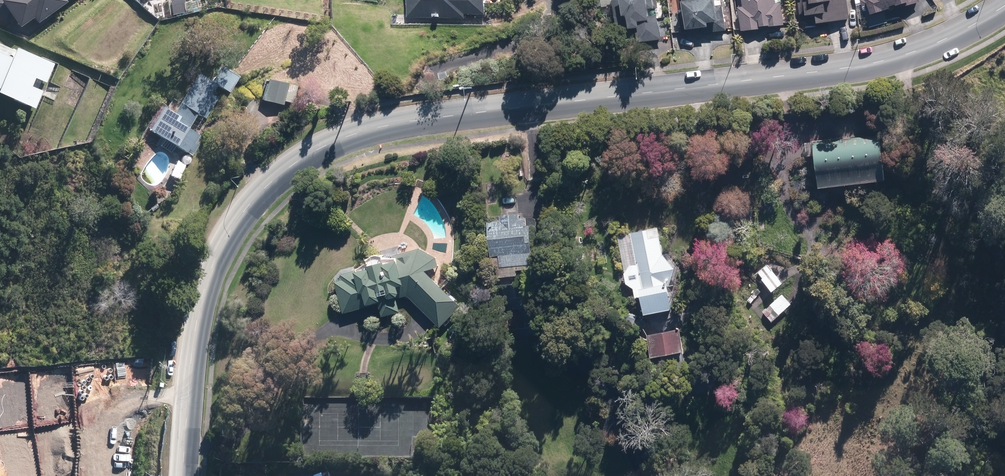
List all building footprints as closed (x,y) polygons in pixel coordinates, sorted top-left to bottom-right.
[(3,24),(12,18),(19,26),(33,16),(39,23),(68,2),(67,0),(0,0),(0,19),(3,24)] [(409,16),(465,19),(466,13),(487,14),(488,0),(410,0),(409,16)] [(592,22),(617,20),(619,39),(639,38),(639,41),(664,39),(662,8),(655,8),(655,0),(590,0),(592,22)] [(686,10),(682,10),(682,31),(727,30),(727,5),(719,5),(719,0),(686,0),(686,10)] [(786,0),(738,0),(738,9),(740,8),(742,33),(762,31),(762,27),(788,25),(786,0)] [(802,15),(820,14),(820,22),(851,20),(850,0),(801,0),(802,15)] [(872,14),(893,8),(892,5),(906,1),(907,6),(920,2),(920,0),(868,0),(872,14)] [(16,46),(11,56),(0,51),(0,93),(33,108),(41,90),(31,86),(34,78),(44,82),(52,63),(16,46)] [(146,129),(163,139),(159,145),(171,152),(174,146),(188,154),(198,137),(183,128),(192,113),(200,119),(214,97),(206,92),(211,83),(226,92),(236,76),(218,66),(209,81),(192,70),(168,109),(160,104),(146,129)] [(297,86),(267,79),(263,100),(284,105),(285,101),(294,103),(297,86)] [(882,135),(813,142),(806,142),(807,155),(814,155),(817,184),(886,178),(882,135)] [(185,162),(176,159),(170,174),(179,178),(185,162)] [(502,219),(489,220),(493,285),(517,283),(516,275),(522,275),(522,267),(535,266),(533,225),(527,225),(527,215),(520,216),(520,211),(502,213),(502,219)] [(661,227),(617,232),(627,283),(631,282),(635,298),(645,296),(648,310),(676,305),(671,283),(680,281),(674,253),(667,255),(661,227)] [(464,303),(430,270),(443,262),(422,245),(358,261),(359,268),(342,272),(344,278),(337,279),(344,310),(381,303),(382,313),(401,312),(400,294),(408,294),(441,326),(464,303)] [(768,262),(757,272),(775,292),(786,282),(768,262)] [(794,302),(783,292),(765,310),(775,321),(794,302)] [(686,347),(682,327),(649,334),(653,354),(686,347)] [(86,421),(64,419),(62,457),(92,458),(93,447),(105,447),(106,427),(86,426),(86,421)]
